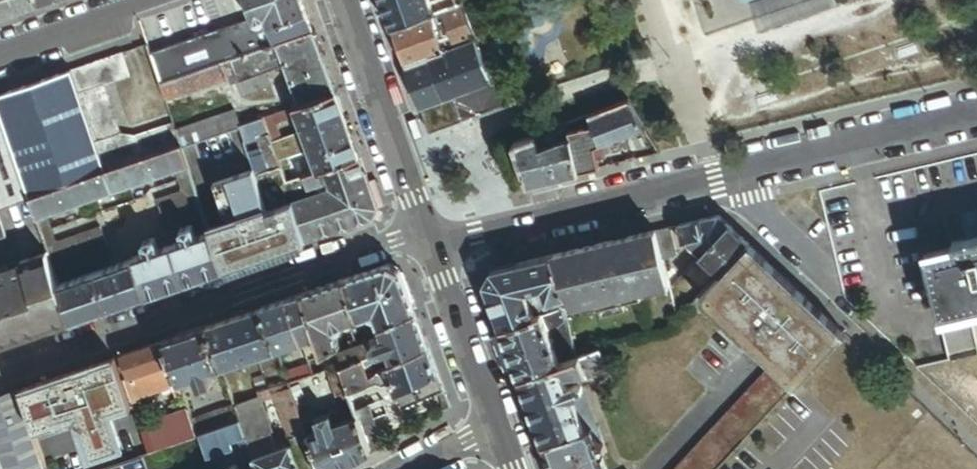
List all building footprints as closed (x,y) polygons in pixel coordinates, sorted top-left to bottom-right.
[(40,1),(39,0),(0,0),(0,13),(0,15),(40,1)] [(267,48),(277,44),(313,32),(302,0),(246,0),(253,22),(254,23),(255,24),(256,25),(257,25),(259,26),(260,25),(261,25),(262,25),(263,24),(264,24),(264,23),(265,22),(266,21),(266,20),(266,19),(266,18),(272,33),(265,36),(264,36),(264,37),(263,38),(262,39),(262,40),(262,41),(262,42),(262,43),(263,44),(263,45),(264,45),(264,46),(265,47),(266,47),(267,48)] [(434,13),(435,13),(432,3),(431,0),(380,0),(391,29),(434,13)] [(435,13),(448,8),(445,0),(441,0),(432,3),(435,13)] [(467,22),(460,3),(456,5),(450,7),(457,26),(467,22)] [(435,13),(434,13),(441,32),(457,26),(450,7),(448,8),(435,13)] [(441,32),(434,13),(391,29),(404,67),(448,51),(441,32)] [(448,51),(474,41),(467,22),(457,26),(441,32),(448,51)] [(313,32),(277,44),(284,67),(299,106),(336,94),(313,32)] [(174,57),(180,77),(219,64),(225,62),(231,60),(249,54),(246,46),(242,34),(174,57)] [(160,83),(180,77),(174,57),(167,38),(147,45),(160,83)] [(246,46),(249,54),(267,48),(266,47),(265,47),(264,46),(264,45),(263,45),(263,44),(262,43),(262,42),(262,41),(246,46)] [(421,110),(491,85),(474,41),(448,51),(404,67),(421,110)] [(249,54),(231,60),(238,82),(242,81),(245,87),(269,79),(266,73),(284,67),(277,44),(267,48),(249,54)] [(104,172),(181,146),(176,130),(174,123),(135,136),(120,134),(104,86),(129,77),(121,53),(70,71),(104,172)] [(231,60),(225,62),(231,84),(235,83),(240,96),(247,94),(245,87),(242,81),(238,82),(231,60)] [(219,64),(180,77),(160,83),(166,99),(225,80),(219,64)] [(104,172),(70,71),(0,95),(0,115),(28,198),(104,172)] [(271,86),(269,79),(245,87),(247,94),(271,86)] [(499,107),(491,88),(491,85),(421,110),(429,133),(499,107)] [(491,88),(499,107),(521,100),(520,98),(491,88)] [(360,158),(336,94),(299,106),(295,107),(298,117),(303,130),(283,137),(281,138),(288,159),(311,151),(318,172),(360,158)] [(644,129),(628,101),(587,116),(590,123),(599,146),(603,145),(644,129)] [(283,137),(278,123),(298,117),(295,107),(264,118),(269,132),(272,141),(281,138),(283,137)] [(181,146),(241,126),(235,110),(176,130),(181,146)] [(28,198),(0,115),(0,208),(28,198)] [(590,123),(587,116),(581,118),(583,125),(590,123)] [(269,132),(264,118),(241,126),(245,140),(269,132)] [(577,173),(598,168),(596,158),(605,155),(603,145),(599,146),(590,123),(583,125),(562,132),(564,139),(577,173)] [(245,140),(241,126),(181,146),(189,168),(210,230),(222,226),(249,216),(269,209),(250,154),(245,140)] [(562,132),(560,126),(537,135),(542,147),(564,139),(562,132)] [(542,147),(537,135),(512,144),(527,184),(577,173),(564,139),(542,147)] [(288,159),(281,138),(272,141),(274,146),(276,153),(279,162),(288,159)] [(189,168),(181,146),(104,172),(111,193),(177,172),(188,168),(189,168)] [(274,146),(250,154),(269,209),(292,201),(329,189),(327,182),(307,189),(280,199),(265,157),(276,153),(274,146)] [(307,189),(303,177),(287,183),(279,162),(276,153),(265,157),(280,199),(307,189)] [(378,207),(360,158),(318,172),(303,177),(307,189),(327,182),(329,189),(292,201),(306,240),(373,217),(378,207)] [(209,230),(188,168),(177,172),(182,188),(180,191),(155,199),(166,227),(194,217),(200,233),(209,230)] [(111,193),(104,172),(28,198),(35,219),(45,215),(111,193)] [(262,255),(306,240),(292,201),(269,209),(249,216),(262,255)] [(54,240),(45,215),(35,219),(46,250),(54,274),(110,255),(101,228),(59,242),(54,240)] [(719,215),(677,225),(681,243),(687,241),(691,245),(697,252),(701,255),(729,225),(719,215)] [(222,226),(235,264),(262,255),(249,216),(222,226)] [(146,295),(223,269),(210,230),(209,230),(200,233),(195,235),(191,224),(190,224),(180,227),(179,229),(183,239),(159,246),(156,237),(154,236),(144,239),(143,241),(147,251),(133,256),(134,259),(146,295)] [(749,243),(729,225),(701,255),(706,260),(714,267),(721,273),(749,243)] [(223,269),(235,264),(222,226),(210,230),(223,269)] [(678,255),(671,227),(656,230),(663,258),(678,255)] [(663,258),(656,230),(608,242),(624,297),(640,293),(638,284),(668,277),(666,269),(663,258)] [(950,355),(976,349),(976,233),(953,238),(954,245),(926,251),(950,355)] [(624,297),(608,242),(551,256),(564,293),(567,302),(593,296),(595,304),(624,297)] [(798,383),(844,333),(807,298),(778,271),(749,243),(721,273),(713,281),(698,297),(726,322),(758,352),(773,367),(776,363),(798,383)] [(694,255),(697,252),(691,245),(687,248),(694,255)] [(32,334),(70,321),(58,284),(54,274),(46,250),(9,263),(32,334)] [(678,255),(663,258),(666,269),(673,268),(680,262),(678,255)] [(706,260),(701,255),(693,263),(699,268),(706,260)] [(564,293),(551,256),(491,271),(484,284),(500,328),(533,316),(528,304),(532,302),(529,295),(525,297),(523,291),(540,286),(545,300),(564,293)] [(70,321),(146,295),(134,259),(58,284),(70,321)] [(32,334),(9,263),(0,266),(0,345),(32,334)] [(344,280),(358,320),(368,317),(376,320),(379,329),(416,312),(401,271),(388,265),(344,280)] [(721,273),(714,267),(707,275),(713,281),(721,273)] [(670,286),(677,280),(673,268),(666,269),(668,277),(670,286)] [(344,325),(349,323),(358,320),(344,280),(287,299),(302,342),(317,337),(323,352),(339,346),(334,332),(335,332),(336,333),(337,333),(338,333),(339,333),(340,333),(341,333),(342,332),(343,331),(344,330),(344,329),(344,328),(344,327),(344,325)] [(540,313),(560,305),(567,302),(564,293),(545,300),(540,286),(523,291),(525,297),(529,295),(532,302),(528,304),(533,316),(540,313)] [(277,350),(302,342),(287,299),(261,308),(277,350)] [(568,331),(560,305),(540,313),(549,338),(557,335),(568,331)] [(223,368),(277,350),(261,308),(208,327),(223,368)] [(429,348),(416,312),(379,329),(384,341),(378,343),(376,337),(372,339),(374,346),(374,348),(375,350),(376,351),(378,352),(380,353),(387,350),(393,363),(429,348)] [(540,313),(533,316),(500,328),(519,378),(559,363),(549,338),(540,313)] [(352,332),(349,323),(344,325),(344,327),(347,334),(352,332)] [(208,327),(165,341),(180,382),(197,377),(201,388),(204,390),(206,391),(208,391),(210,390),(212,388),(213,385),(209,373),(223,368),(208,327)] [(568,360),(575,357),(568,331),(557,335),(561,344),(563,343),(568,360)] [(343,342),(340,333),(339,333),(338,333),(337,333),(336,333),(335,332),(334,332),(339,346),(343,342)] [(317,337),(302,342),(307,358),(323,352),(317,337)] [(374,346),(372,339),(352,347),(353,349),(357,362),(380,353),(378,352),(376,351),(375,350),(374,348),(374,346)] [(165,341),(122,356),(129,377),(137,400),(180,385),(180,382),(165,341)] [(439,376),(429,348),(393,363),(387,366),(392,382),(396,393),(439,376)] [(598,348),(579,355),(585,371),(584,371),(586,377),(606,369),(598,348)] [(345,367),(357,362),(353,349),(343,352),(341,356),(345,367)] [(387,350),(380,353),(357,362),(345,367),(340,369),(348,391),(349,393),(350,393),(377,382),(386,385),(392,382),(387,366),(393,363),(387,350)] [(585,371),(579,355),(575,357),(568,360),(559,363),(564,376),(584,371),(585,371)] [(340,369),(345,367),(341,356),(336,358),(340,369)] [(111,409),(132,402),(117,358),(20,391),(34,432),(59,423),(58,418),(80,410),(81,413),(78,420),(85,423),(95,454),(123,445),(111,409)] [(313,375),(328,370),(325,362),(319,359),(309,363),(313,375)] [(348,391),(340,369),(335,371),(331,359),(325,362),(328,370),(330,375),(337,395),(348,391)] [(308,377),(313,375),(309,363),(285,372),(289,383),(308,377)] [(564,376),(559,363),(519,378),(540,435),(541,437),(543,443),(544,445),(584,429),(572,398),(579,396),(581,394),(582,393),(582,392),(583,391),(583,390),(583,388),(582,388),(582,387),(582,386),(581,386),(581,385),(580,384),(579,384),(578,384),(577,384),(576,384),(575,384),(568,387),(564,376)] [(748,437),(798,383),(776,363),(773,367),(726,417),(748,437)] [(310,383),(330,375),(328,370),(313,375),(308,377),(310,383)] [(577,378),(586,377),(584,371),(564,376),(568,387),(575,384),(577,378)] [(443,391),(444,390),(439,376),(396,393),(403,410),(439,393),(443,391)] [(290,387),(273,393),(291,445),(293,445),(301,467),(300,468),(320,468),(308,435),(290,387)] [(584,429),(597,424),(584,389),(583,390),(583,391),(582,392),(582,393),(581,394),(579,396),(572,398),(584,429)] [(34,432),(20,391),(0,398),(0,462),(2,468),(47,468),(34,432)] [(349,393),(348,391),(337,395),(342,407),(353,403),(350,393),(349,393)] [(240,419),(248,442),(266,436),(253,400),(236,406),(237,409),(240,419)] [(235,405),(192,419),(193,422),(194,424),(237,409),(236,406),(235,405)] [(370,452),(383,445),(369,405),(355,410),(357,417),(370,452)] [(240,419),(237,409),(194,424),(197,433),(208,430),(229,422),(240,419)] [(357,417),(336,425),(332,414),(315,420),(319,431),(308,435),(320,468),(340,468),(370,452),(357,417)] [(748,437),(726,417),(679,468),(718,468),(748,437)] [(229,422),(230,426),(242,459),(243,459),(253,456),(248,442),(240,419),(229,422)] [(149,453),(198,436),(197,433),(194,424),(193,422),(144,439),(146,444),(149,453)] [(230,426),(229,422),(208,430),(209,432),(215,433),(226,429),(230,426)] [(604,443),(597,424),(584,429),(589,444),(598,441),(604,443)] [(584,429),(544,445),(549,461),(552,468),(607,468),(602,455),(604,454),(606,448),(604,443),(598,441),(589,444),(584,429)] [(197,433),(198,436),(209,468),(222,468),(209,432),(208,430),(197,433)] [(253,456),(254,458),(271,452),(266,436),(248,442),(253,456)] [(300,468),(301,467),(293,445),(291,445),(277,450),(271,452),(254,458),(257,468),(296,468),(300,468)] [(257,468),(254,458),(253,456),(243,459),(247,468),(257,468)] [(142,457),(105,468),(146,468),(142,457)] [(242,459),(235,463),(236,463),(237,464),(238,465),(239,466),(240,468),(247,468),(243,459),(242,459)]
